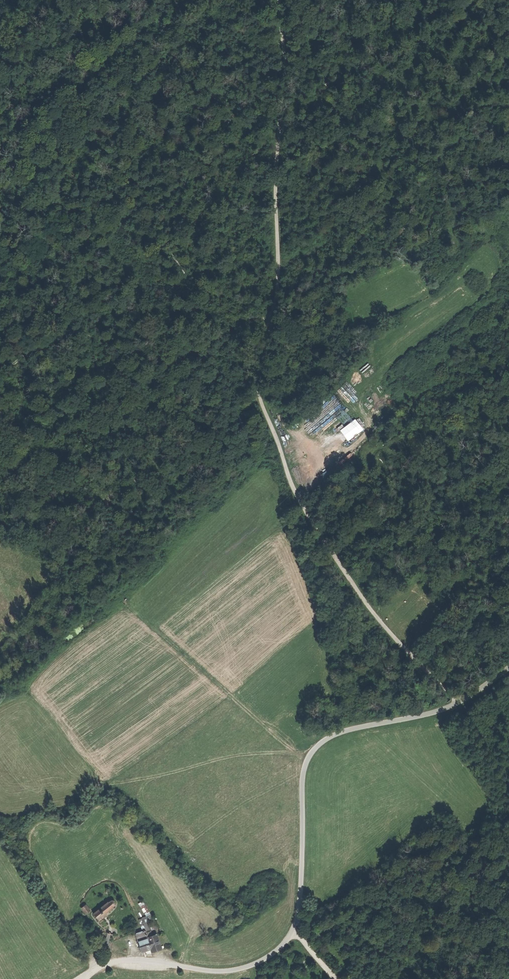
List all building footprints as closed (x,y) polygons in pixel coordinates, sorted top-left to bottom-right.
[(111,900),(109,901),(94,914),(98,920),(114,906),(115,904),(115,902),(113,900),(111,900)] [(139,903),(145,914),(150,911),(144,900),(139,903)] [(82,908),(86,913),(91,910),(87,905),(82,908)] [(143,919),(147,932),(151,931),(159,927),(151,913),(147,914),(154,925),(151,926),(148,917),(143,919)] [(137,934),(139,941),(149,937),(149,935),(147,932),(137,934)] [(149,935),(149,937),(153,947),(151,948),(152,951),(163,947),(158,932),(152,934),(149,935)] [(139,941),(142,951),(151,948),(153,947),(149,937),(139,941)]
